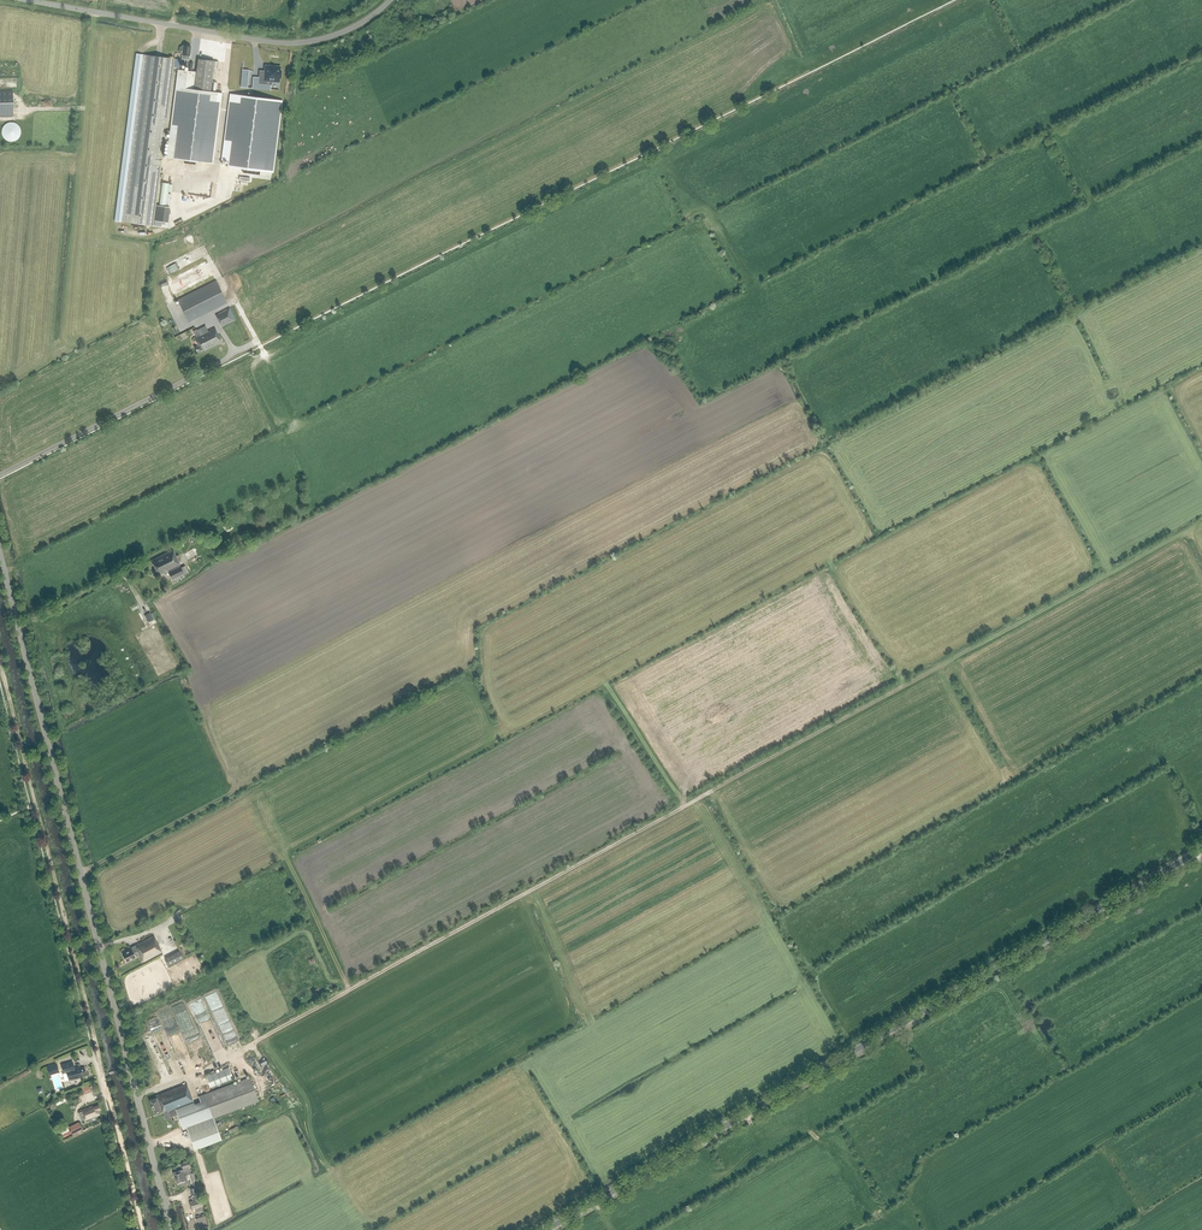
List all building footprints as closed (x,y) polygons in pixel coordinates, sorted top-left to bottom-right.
[(182,54),(182,55),(181,59),(187,60),(186,67),(188,67),(188,69),(192,70),(193,63),(188,62),(189,60),(191,46),(183,45),(183,47),(181,47),(180,48),(179,52),(180,54),(182,54)] [(136,54),(114,221),(122,222),(133,223),(142,224),(153,226),(174,59),(144,55),(136,54)] [(214,61),(198,59),(194,89),(211,91),(214,61)] [(260,71),(259,83),(271,84),(272,80),(278,81),(279,77),(280,77),(280,71),(279,71),(279,67),(266,66),(265,72),(260,71)] [(178,70),(167,158),(213,164),(222,93),(194,89),(196,72),(178,70)] [(0,91),(0,116),(13,115),(13,90),(0,91)] [(243,173),(259,175),(260,171),(273,173),(282,100),(230,94),(221,160),(228,161),(227,167),(243,169),(243,173)] [(21,134),(21,133),(21,131),(21,130),(20,128),(20,127),(19,126),(18,125),(16,124),(15,123),(14,123),(12,122),(11,122),(9,123),(8,123),(6,124),(5,125),(4,126),(3,127),(2,129),(2,130),(2,132),(2,133),(2,135),(3,136),(4,138),(5,139),(6,140),(7,141),(9,141),(10,141),(12,141),(13,141),(15,141),(16,140),(17,139),(18,138),(19,137),(20,136),(21,134)] [(163,182),(160,205),(168,206),(169,191),(173,191),(174,183),(163,182)] [(188,322),(227,303),(216,281),(177,300),(188,322)] [(165,296),(172,293),(168,282),(161,285),(165,296)] [(215,315),(222,327),(235,320),(229,308),(215,315)] [(205,351),(222,342),(215,328),(208,331),(205,326),(197,330),(196,329),(193,331),(196,337),(194,338),(198,346),(195,347),(197,353),(204,349),(205,351)] [(176,557),(173,550),(151,561),(158,576),(180,565),(179,563),(180,562),(180,557),(179,555),(176,557)] [(184,574),(180,567),(169,573),(172,580),(184,574)] [(145,615),(148,622),(154,619),(150,612),(145,615)] [(134,953),(138,951),(144,962),(162,952),(154,936),(131,948),(131,949),(123,954),(124,957),(123,957),(126,962),(131,959),(131,960),(136,957),(134,953)] [(165,958),(169,966),(183,958),(179,951),(165,958)] [(82,1074),(86,1073),(85,1068),(80,1069),(80,1067),(75,1069),(73,1062),(62,1065),(64,1073),(67,1072),(69,1080),(82,1076),(82,1074)] [(49,1073),(59,1070),(57,1063),(47,1066),(49,1073)] [(206,1076),(210,1088),(233,1079),(229,1067),(206,1076)] [(273,1081),(278,1078),(272,1069),(267,1072),(273,1081)] [(259,1101),(250,1077),(205,1094),(210,1108),(197,1112),(187,1084),(156,1096),(156,1098),(150,1100),(155,1115),(162,1112),(164,1112),(165,1114),(164,1114),(163,1115),(164,1118),(165,1118),(166,1119),(178,1114),(183,1129),(187,1128),(195,1150),(222,1140),(214,1118),(259,1101)] [(82,1111),(78,1113),(81,1120),(85,1119),(86,1120),(94,1117),(93,1116),(95,1115),(96,1116),(100,1115),(98,1111),(100,1110),(99,1105),(93,1107),(92,1106),(89,1107),(89,1109),(87,1109),(87,1108),(82,1110),(82,1111)] [(69,1128),(73,1134),(82,1129),(79,1123),(69,1128)] [(59,1131),(61,1135),(63,1138),(72,1134),(70,1131),(68,1127),(63,1130),(62,1129),(59,1131)] [(181,1164),(183,1170),(174,1173),(177,1183),(187,1180),(185,1175),(191,1173),(189,1166),(190,1166),(189,1161),(181,1164)] [(192,1209),(204,1205),(198,1187),(189,1189),(193,1201),(190,1202),(192,1209)]
